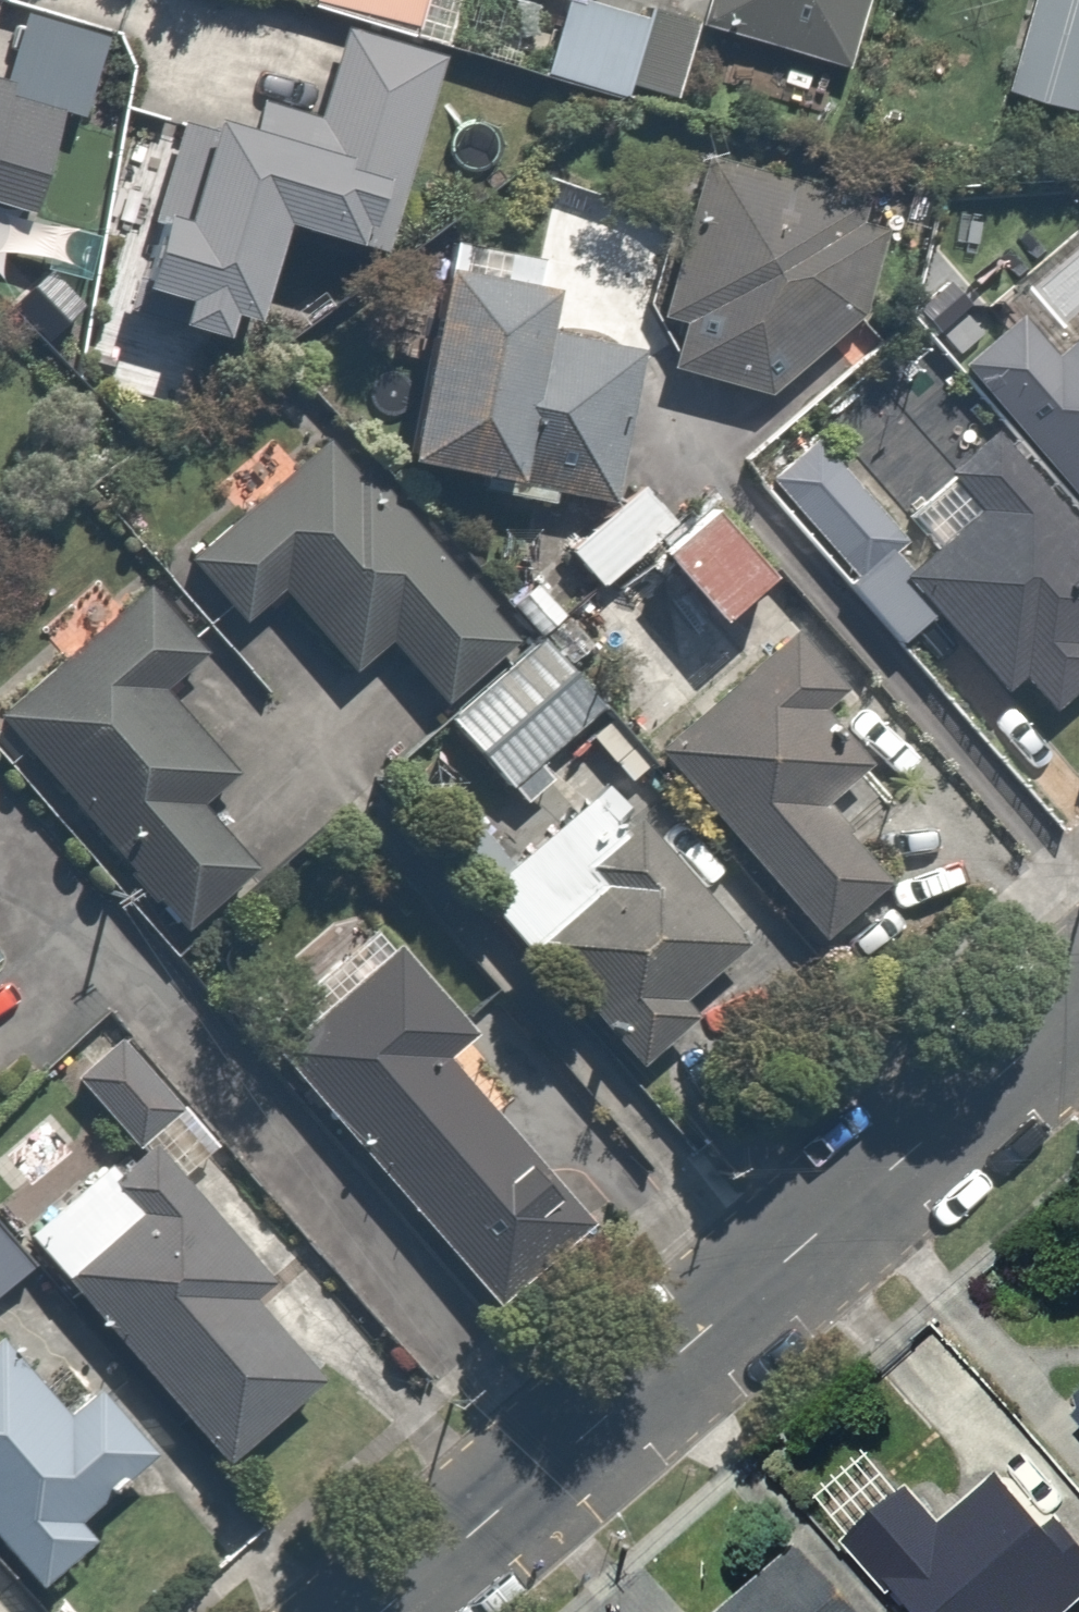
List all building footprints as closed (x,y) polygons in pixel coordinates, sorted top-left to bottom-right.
[(327,15),(416,43),(429,0),(332,0),(327,15)] [(733,24),(878,62),(895,0),(740,0),(733,24)] [(1014,95),(1078,113),(1078,0),(1040,0),(1014,95)] [(711,43),(566,1),(546,72),(691,114),(711,43)] [(136,273),(124,312),(222,345),(230,321),(252,327),(282,231),(355,253),(357,249),(385,257),(447,62),(345,32),(319,121),(262,103),(252,137),(213,126),(211,134),(183,125),(152,225),(160,228),(146,276),(136,273)] [(31,219),(62,115),(8,100),(12,87),(0,83),(0,210),(31,219)] [(854,187),(681,148),(642,318),(680,327),(668,379),(755,399),(761,372),(804,382),(815,334),(885,350),(908,247),(844,232),(854,187)] [(467,219),(428,481),(551,499),(553,487),(629,498),(650,355),(579,345),(584,310),(553,306),(564,234),(467,219)] [(46,273),(10,308),(46,346),(83,310),(46,273)] [(962,369),(1078,507),(1078,340),(1055,360),(1019,318),(962,369)] [(322,423),(178,554),(240,622),(278,588),(354,671),(392,637),(455,705),(523,643),(322,423)] [(992,433),(905,523),(943,563),(916,589),(1024,702),(1042,684),(1068,711),(1078,701),(1078,528),(992,433)] [(915,558),(829,462),(773,512),(859,608),(915,558)] [(657,495),(578,556),(608,594),(686,533),(657,495)] [(784,604),(727,527),(682,561),(739,638),(784,604)] [(0,694),(0,726),(185,940),(270,866),(219,807),(253,777),(172,682),(215,645),(147,567),(0,694)] [(885,774),(875,696),(819,632),(660,763),(847,975),(926,905),(844,811),(885,774)] [(602,714),(542,651),(452,736),(513,799),(602,714)] [(781,975),(610,792),(479,914),(649,1097),(781,975)] [(472,1034),(392,954),(278,1067),(524,1315),(613,1226),(447,1059),(472,1034)] [(116,1165),(33,1237),(236,1472),(335,1386),(269,1310),(294,1289),(170,1145),(129,1181),(116,1165)] [(0,1225),(0,1303),(7,1311),(44,1282),(0,1225)] [(0,1323),(0,1539),(45,1596),(107,1548),(89,1525),(169,1462),(110,1386),(76,1413),(3,1320),(0,1323)] [(1070,1414),(1078,1424),(1078,1388),(1072,1394),(1078,1407),(1070,1414)] [(812,1533),(877,1611),(1071,1611),(1078,1605),(1078,1577),(988,1467),(924,1520),(885,1473),(812,1533)] [(793,1552),(721,1611),(843,1611),(793,1552)]
